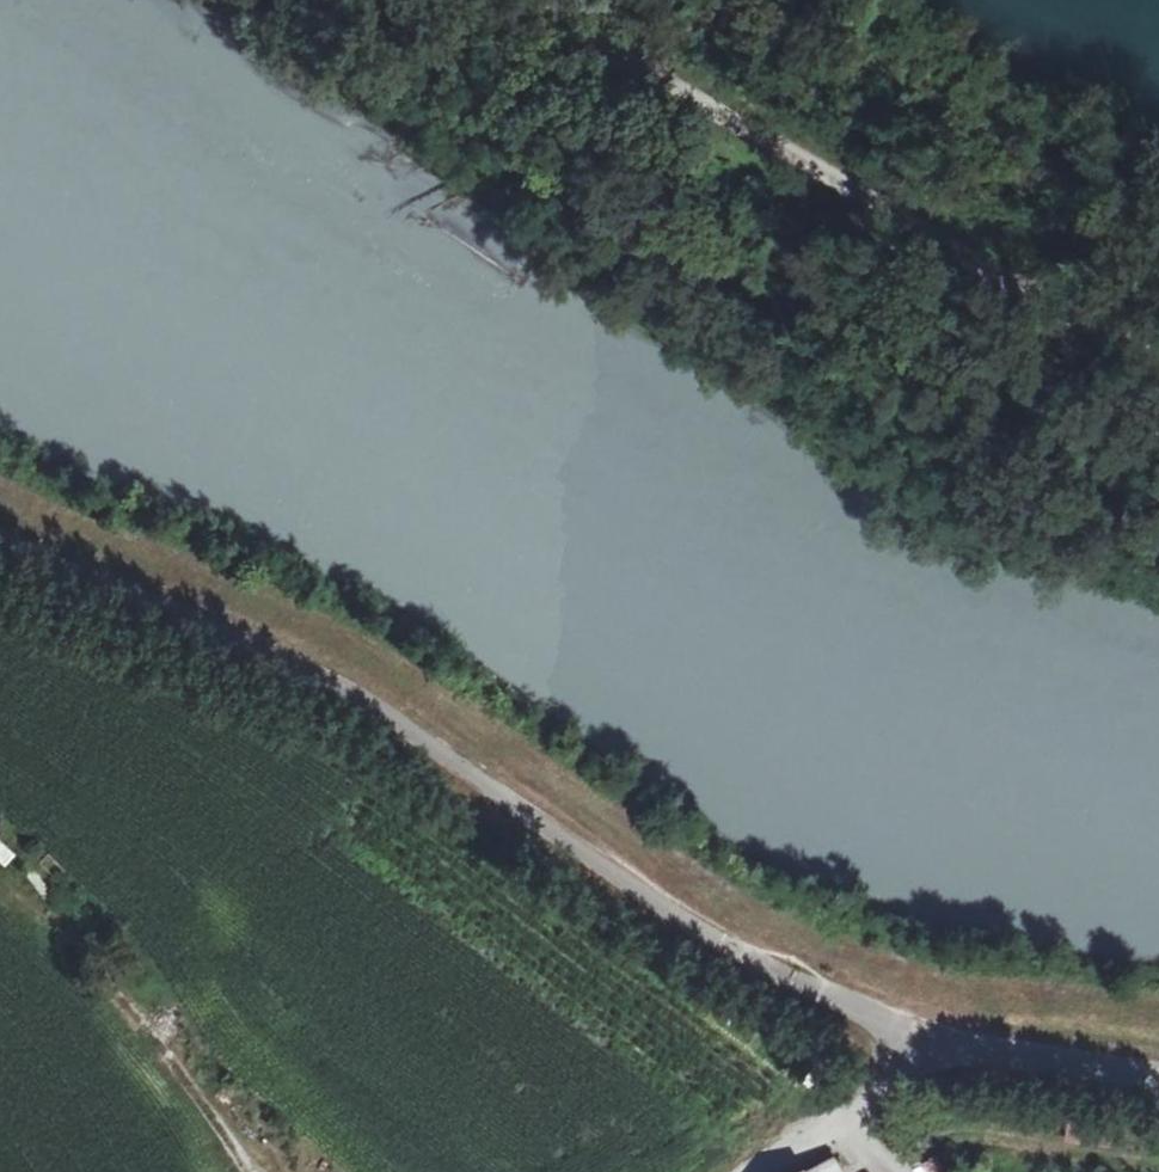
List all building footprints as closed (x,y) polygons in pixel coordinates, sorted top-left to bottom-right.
[(17,853),(0,839),(0,862),(5,866),(17,853)] [(137,964),(130,953),(116,964),(124,974),(137,964)] [(834,1158),(809,1171),(842,1171),(834,1158)]
